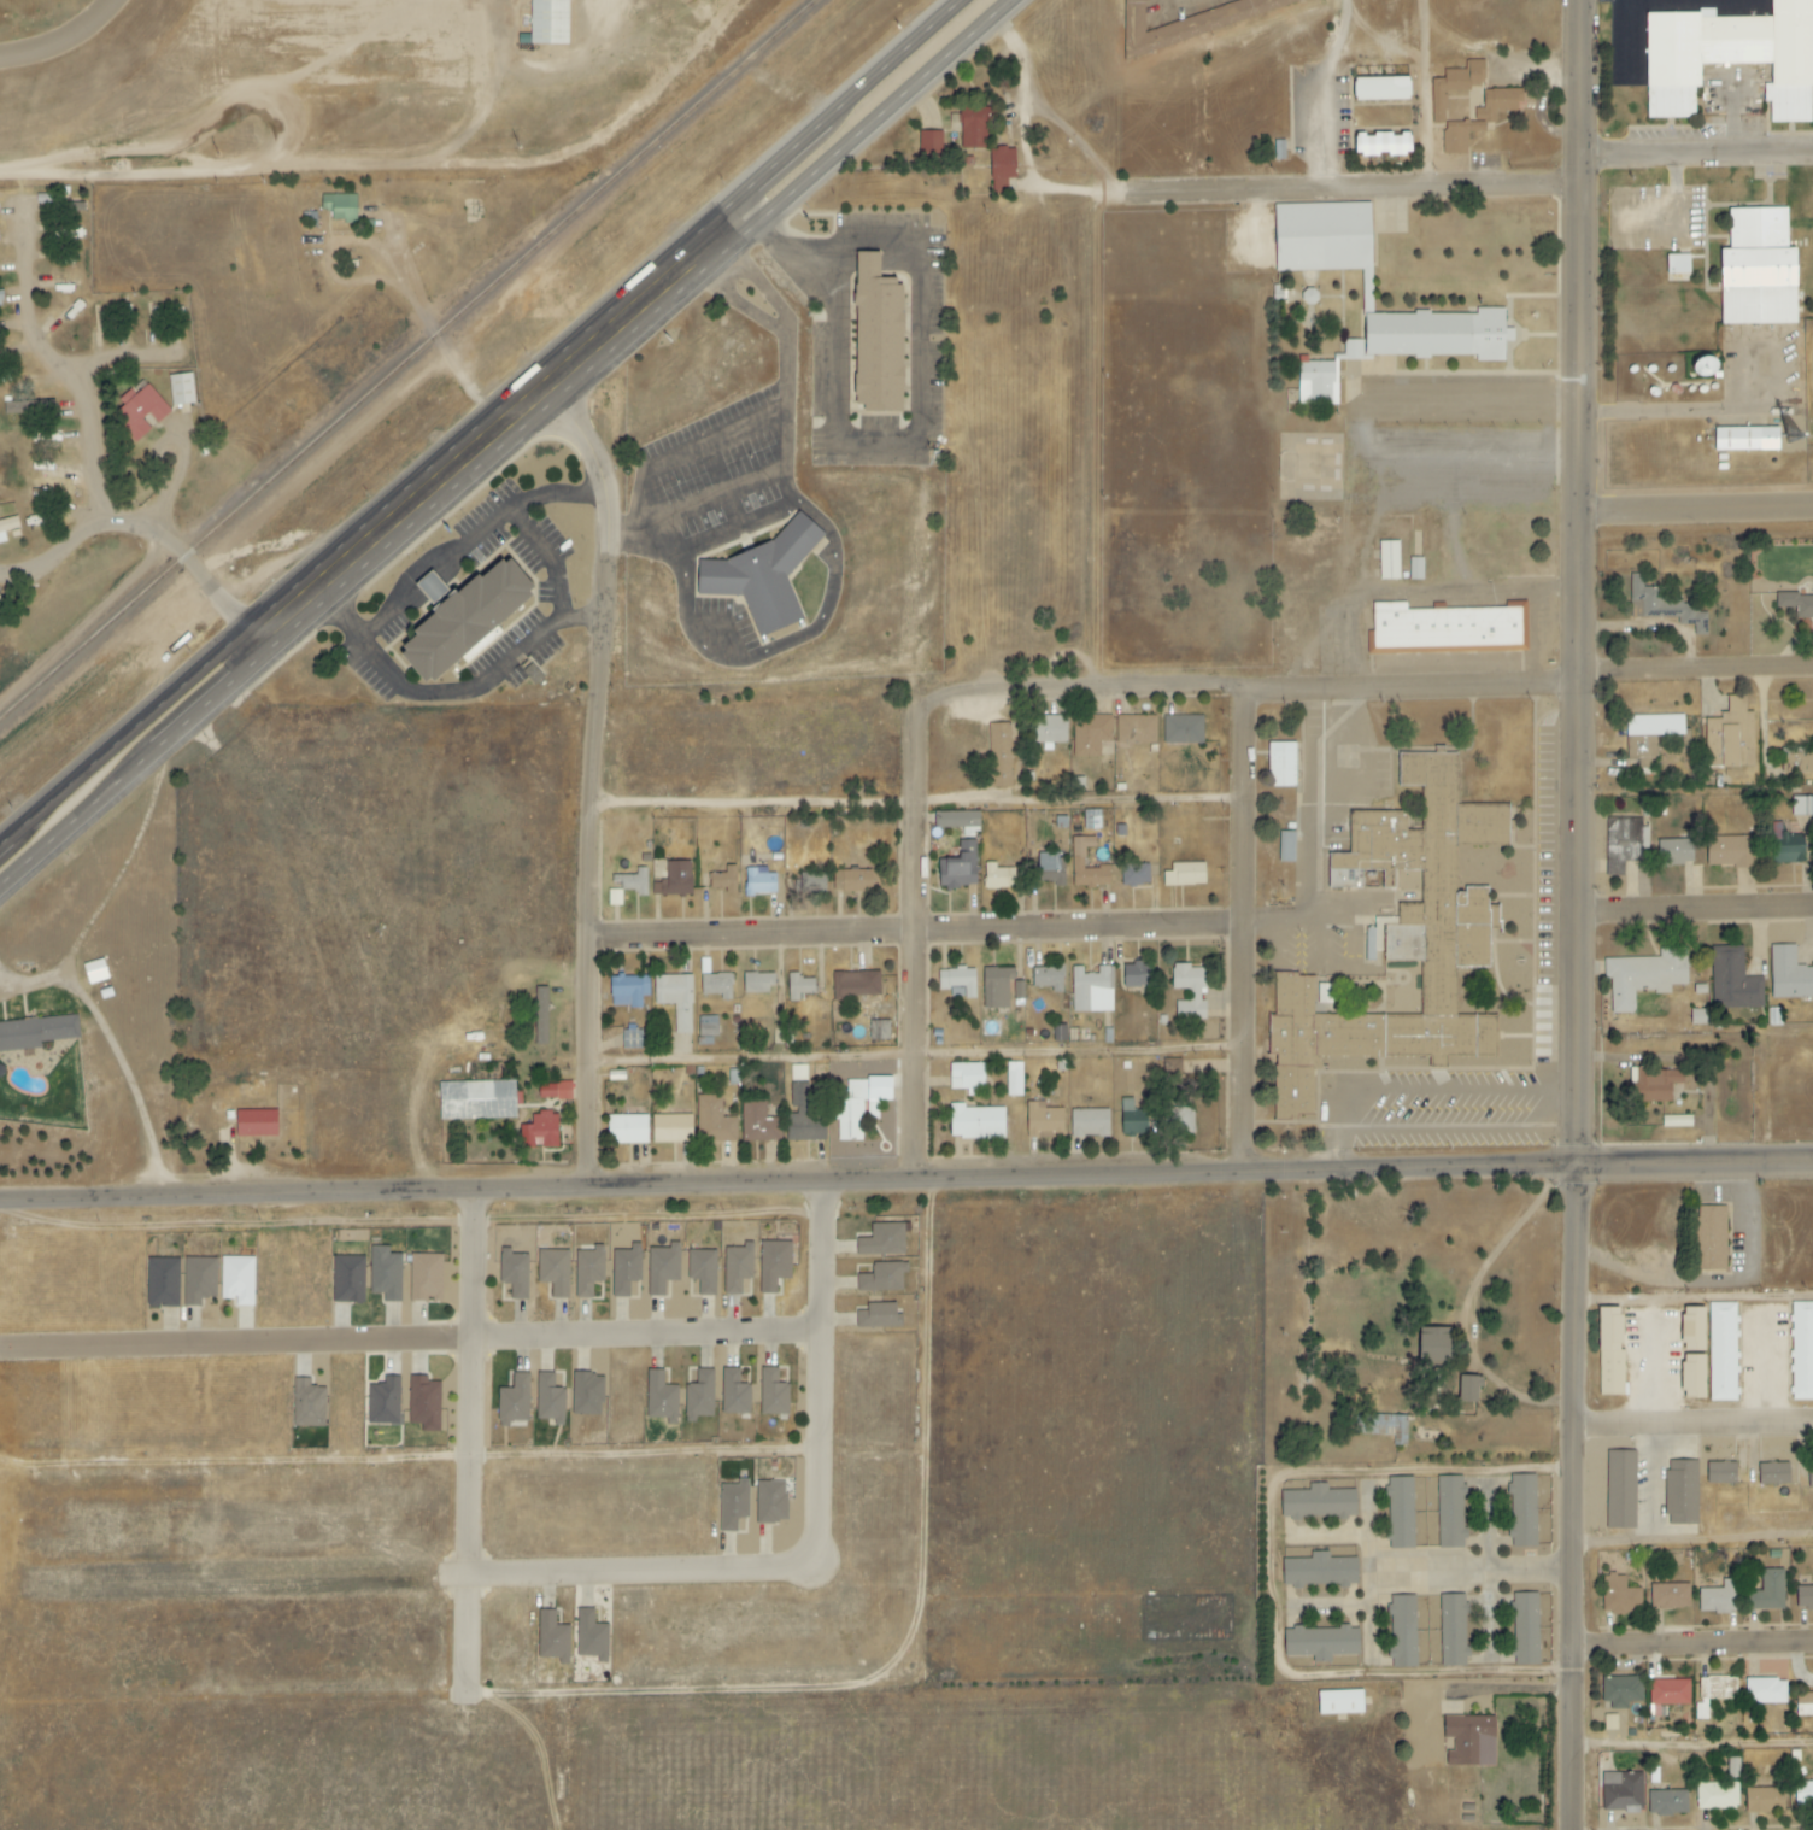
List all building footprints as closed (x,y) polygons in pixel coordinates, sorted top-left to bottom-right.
[(529,44),(567,44),(567,0),(529,0),(529,44)] [(1646,119),(1694,118),(1694,87),(1700,87),(1699,64),(1770,63),(1770,85),(1763,85),(1764,103),(1769,103),(1770,123),(1811,123),(1811,87),(1812,87),(1812,0),(1770,0),(1770,18),(1713,18),(1713,13),(1645,13),(1646,119)] [(1482,90),(1483,110),(1474,110),(1474,122),(1446,122),(1446,90),(1484,90),(1484,60),(1465,61),(1465,70),(1444,70),(1444,79),(1432,79),(1432,125),(1443,125),(1443,155),(1466,155),(1466,133),(1485,133),(1485,124),(1495,124),(1495,111),(1522,111),(1522,90),(1482,90)] [(1352,79),(1353,102),(1409,100),(1408,78),(1352,79)] [(986,109),(958,109),(959,149),(987,149),(986,109)] [(918,155),(942,155),(942,132),(918,131),(918,155)] [(1353,135),(1353,156),(1387,155),(1387,156),(1410,156),(1409,134),(1353,135)] [(1014,149),(990,149),(991,193),(1006,192),(1006,179),(1015,179),(1014,149)] [(356,196),(320,195),(320,211),(330,211),(330,222),(356,222),(356,196)] [(1369,203),(1273,205),(1274,273),(1370,271),(1369,203)] [(1796,325),(1795,249),(1787,249),(1787,208),(1728,209),(1729,251),(1719,251),(1720,326),(1796,325)] [(853,251),(852,405),(862,405),(862,413),(900,415),(902,286),(894,286),(894,277),(879,277),(879,252),(853,251)] [(1666,256),(1667,275),(1689,275),(1689,255),(1666,256)] [(1337,358),(1476,357),(1476,362),(1503,362),(1503,309),(1477,309),(1477,314),(1362,315),(1362,341),(1343,341),(1343,356),(1335,356),(1335,362),(1298,363),(1298,406),(1337,406),(1337,358)] [(1715,376),(1714,360),(1690,361),(1690,377),(1715,376)] [(169,406),(193,405),(192,375),(168,376),(169,406)] [(154,426),(170,412),(146,384),(134,395),(129,389),(117,400),(120,404),(108,415),(132,443),(153,424),(154,426)] [(1777,429),(1714,429),(1714,452),(1777,452),(1777,429)] [(741,597),(755,635),(758,638),(802,622),(786,580),(823,535),(798,514),(792,516),(771,543),(719,562),(696,561),(695,596),(741,597)] [(0,521),(1,532),(19,530),(18,519),(0,521)] [(396,656),(418,689),(461,659),(466,662),(471,656),(501,635),(494,624),(518,608),(534,584),(500,561),(449,596),(438,581),(435,579),(433,576),(429,573),(413,585),(428,607),(421,623),(417,625),(396,656)] [(1642,617),(1684,618),(1684,626),(1694,626),(1693,635),(1706,636),(1707,612),(1683,611),(1683,596),(1667,595),(1667,586),(1645,586),(1646,574),(1631,574),(1631,601),(1642,602),(1642,617)] [(1776,594),(1775,612),(1798,612),(1798,623),(1812,623),(1812,595),(1776,594)] [(1372,603),(1373,651),(1527,649),(1526,602),(1505,602),(1505,608),(1405,609),(1405,603),(1372,603)] [(1067,716),(1035,715),(1034,744),(1044,744),(1043,751),(1052,751),(1053,743),(1066,743),(1067,716)] [(1111,715),(1073,716),(1074,756),(1101,755),(1101,743),(1112,742),(1111,715)] [(1116,744),(1155,744),(1156,716),(1116,715),(1116,744)] [(1626,736),(1684,736),(1684,715),(1626,716),(1626,736)] [(1203,716),(1164,716),(1163,744),(1203,744),(1203,716)] [(1011,724),(989,723),(988,788),(1010,788),(1011,724)] [(1296,743),(1270,743),(1270,787),(1295,787),(1296,743)] [(1273,974),(1270,1132),(1313,1109),(1313,1074),(1335,1063),(1497,1066),(1498,1016),(1455,1015),(1496,912),(1484,890),(1455,889),(1456,844),(1508,846),(1509,805),(1456,804),(1457,754),(1391,753),(1434,834),(1350,801),(1348,854),(1329,854),(1328,896),(1382,868),(1382,886),(1405,895),(1395,918),(1381,918),(1380,962),(1423,963),(1422,1017),(1313,1014),(1313,975),(1273,974)] [(1792,797),(1792,817),(1812,816),(1812,796),(1792,797)] [(1101,810),(1084,810),(1084,830),(1101,830),(1101,810)] [(934,829),(962,828),(962,835),(980,834),(979,812),(933,813),(934,829)] [(1646,818),(1606,818),(1606,875),(1624,875),(1624,862),(1642,862),(1642,849),(1646,849),(1646,818)] [(1785,828),(1772,827),(1770,862),(1803,863),(1804,836),(1785,835),(1785,828)] [(1295,832),(1279,832),(1279,862),(1294,863),(1295,832)] [(1095,838),(1072,837),(1071,886),(1109,887),(1109,877),(1100,877),(1100,869),(1084,868),(1084,848),(1095,848),(1095,838)] [(1754,837),(1706,837),(1706,868),(1755,867),(1754,837)] [(1658,840),(1658,865),(1693,865),(1693,840),(1658,840)] [(976,888),(976,841),(958,841),(958,859),(938,859),(937,887),(976,888)] [(1038,851),(1036,885),(1064,886),(1065,853),(1038,851)] [(666,881),(652,881),(653,896),(692,894),(691,861),(666,862),(666,881)] [(984,890),(1015,889),(1015,868),(996,868),(996,862),(984,863),(984,890)] [(1163,872),(1163,887),(1205,886),(1204,863),(1170,864),(1171,872),(1163,872)] [(1149,886),(1149,864),(1120,865),(1121,887),(1149,886)] [(736,866),(724,865),(724,874),(709,873),(708,892),(736,893),(736,866)] [(647,896),(647,868),(635,868),(635,876),(616,876),(616,891),(634,891),(634,896),(647,896)] [(775,873),(766,873),(766,868),(744,868),(744,895),(775,895),(775,873)] [(871,870),(832,871),(833,893),(871,893),(871,870)] [(825,891),(824,873),(795,874),(796,892),(825,891)] [(1772,999),(1812,998),(1812,967),(1796,967),(1795,945),(1770,946),(1772,999)] [(1712,1009),(1763,1009),(1763,977),(1744,977),(1744,947),(1729,946),(1729,953),(1712,952),(1712,1009)] [(1604,959),(1604,979),(1611,979),(1611,1014),(1634,1014),(1634,993),(1670,993),(1670,986),(1686,985),(1686,949),(1659,949),(1659,958),(1604,959)] [(82,964),(86,985),(107,981),(103,960),(82,964)] [(1122,966),(1123,988),(1151,987),(1150,962),(1132,962),(1132,966),(1122,966)] [(1031,967),(1032,988),(1052,987),(1052,993),(1064,993),(1063,966),(1031,967)] [(1204,1020),(1205,1001),(1204,1001),(1204,966),(1171,966),(1171,989),(1187,990),(1187,1002),(1176,1002),(1176,1020),(1204,1020)] [(1072,1013),(1114,1012),(1112,967),(1097,967),(1097,974),(1082,975),(1082,967),(1071,967),(1072,1013)] [(1014,969),(983,968),(982,1009),(1008,1009),(1008,1000),(1024,1001),(1025,981),(1014,981),(1014,969)] [(975,996),(975,969),(939,970),(939,997),(975,996)] [(833,997),(880,998),(880,973),(833,972),(833,997)] [(742,994),(772,994),(772,974),(742,973),(742,994)] [(799,994),(814,994),(814,979),(800,979),(800,973),(787,973),(788,1003),(799,1002),(799,994)] [(720,994),(720,1000),(733,1000),(732,974),(700,975),(700,995),(720,994)] [(674,1033),(691,1034),(692,976),(653,975),(653,1005),(675,1005),(674,1033)] [(648,976),(608,977),(609,1008),(642,1007),(642,996),(649,996),(648,976)] [(548,988),(535,988),(533,1045),(547,1045),(548,988)] [(1692,1025),(1706,1025),(1706,1010),(1691,1011),(1692,1025)] [(716,1037),(716,1017),(698,1017),(698,1037),(716,1037)] [(40,1050),(40,1040),(78,1040),(78,1018),(0,1019),(0,1030),(0,1051),(40,1050)] [(889,1022),(872,1022),(872,1041),(889,1041),(889,1022)] [(622,1031),(622,1050),(642,1050),(642,1030),(622,1031)] [(1164,1077),(1182,1078),(1182,1060),(1165,1059),(1164,1077)] [(983,1063),(948,1064),(949,1090),(966,1089),(966,1094),(983,1093),(983,1063)] [(1022,1063),(1006,1063),(1007,1097),(1023,1096),(1022,1063)] [(791,1066),(791,1081),(807,1080),(806,1066),(791,1066)] [(1671,1102),(1671,1085),(1683,1085),(1682,1070),(1635,1072),(1636,1103),(1671,1102)] [(862,1141),(862,1103),(867,1103),(867,1117),(877,1117),(877,1101),(889,1101),(889,1079),(847,1079),(847,1091),(833,1090),(833,1121),(838,1121),(837,1141),(862,1141)] [(513,1081),(438,1083),(439,1120),(515,1118),(513,1081)] [(571,1083),(537,1084),(538,1101),(571,1100),(571,1083)] [(722,1095),(696,1096),(697,1142),(737,1142),(736,1117),(722,1118),(722,1095)] [(742,1096),(741,1141),(780,1142),(781,1118),(765,1118),(765,1096),(742,1096)] [(1133,1099),(1120,1099),(1121,1137),(1146,1136),(1146,1111),(1133,1111),(1133,1099)] [(1025,1138),(1063,1138),(1063,1108),(1044,1108),(1044,1102),(1026,1102),(1025,1138)] [(1003,1108),(963,1109),(963,1104),(949,1104),(950,1140),(1004,1139),(1003,1108)] [(1193,1134),(1193,1107),(1163,1108),(1164,1134),(1193,1134)] [(276,1110),(234,1111),(235,1138),(277,1137),(276,1110)] [(1109,1137),(1108,1110),(1070,1110),(1070,1138),(1109,1137)] [(557,1113),(529,1113),(530,1125),(519,1125),(519,1149),(558,1148),(557,1113)] [(646,1115),(607,1116),(608,1144),(647,1143),(646,1115)] [(651,1116),(652,1143),(692,1143),(691,1115),(651,1116)] [(1692,1116),(1662,1117),(1662,1129),(1692,1128),(1692,1116)] [(1727,1206),(1697,1205),(1695,1270),(1726,1271),(1727,1206)] [(905,1256),(906,1223),(871,1223),(870,1239),(855,1239),(855,1255),(905,1256)] [(649,1248),(647,1296),(664,1297),(664,1281),(679,1282),(680,1243),(669,1242),(669,1248),(649,1248)] [(791,1242),(760,1242),(759,1294),(776,1294),(776,1279),(790,1280),(791,1242)] [(629,1297),(629,1282),(640,1283),(641,1244),(630,1243),(629,1251),(612,1251),(611,1297),(629,1297)] [(742,1249),(724,1248),(723,1295),(741,1296),(741,1280),(752,1280),(753,1243),(743,1243),(742,1249)] [(383,1302),(401,1303),(402,1255),(389,1254),(390,1247),(370,1246),(369,1294),(383,1294),(383,1302)] [(575,1251),(575,1298),(592,1299),(592,1283),(603,1283),(604,1246),(592,1246),(592,1252),(575,1251)] [(568,1299),(568,1251),(536,1251),(537,1284),(550,1284),(550,1299),(568,1299)] [(716,1251),(688,1251),(687,1281),(699,1281),(699,1296),(715,1296),(716,1251)] [(528,1253),(500,1252),(499,1284),(510,1285),(510,1299),(527,1300),(528,1253)] [(442,1255),(411,1255),(410,1302),(442,1302),(442,1255)] [(364,1257),(333,1256),(332,1303),(364,1303),(364,1257)] [(216,1259),(183,1258),(182,1307),(200,1307),(200,1298),(215,1299),(216,1259)] [(221,1299),(235,1299),(235,1306),(253,1306),(253,1258),(220,1258),(221,1299)] [(147,1308),(179,1308),(178,1259),(146,1259),(147,1308)] [(857,1292),(902,1291),(902,1274),(908,1274),(908,1263),(871,1264),(871,1274),(856,1275),(857,1292)] [(1711,1401),(1737,1401),(1737,1302),(1711,1303),(1711,1401)] [(1812,1400),(1812,1302),(1791,1302),(1793,1400),(1812,1400)] [(899,1303),(866,1304),(866,1311),(856,1311),(856,1328),(900,1327),(899,1303)] [(1624,1349),(1620,1349),(1620,1306),(1597,1307),(1599,1395),(1625,1395),(1624,1349)] [(1680,1350),(1704,1351),(1704,1307),(1680,1306),(1680,1350)] [(1425,1334),(1417,1334),(1417,1362),(1446,1361),(1446,1326),(1425,1327),(1425,1334)] [(1704,1398),(1704,1354),(1680,1354),(1680,1398),(1704,1398)] [(722,1414),(750,1413),(750,1368),(722,1368),(722,1414)] [(760,1415),(788,1415),(788,1368),(760,1368),(760,1415)] [(678,1385),(663,1385),(664,1370),(647,1369),(646,1417),(667,1418),(667,1423),(677,1424),(678,1385)] [(713,1369),(696,1369),(696,1383),(685,1383),(686,1421),(697,1421),(697,1416),(714,1416),(713,1369)] [(564,1373),(537,1372),(536,1421),(564,1421),(564,1373)] [(529,1373),(512,1374),(512,1388),(498,1388),(498,1423),(530,1422),(529,1373)] [(572,1415),(602,1415),(603,1374),(572,1373),(572,1415)] [(1476,1401),(1476,1387),(1481,1387),(1482,1375),(1459,1375),(1458,1401),(1476,1401)] [(324,1427),(325,1387),(309,1386),(309,1379),(297,1378),(295,1426),(324,1427)] [(440,1432),(441,1380),(409,1379),(409,1424),(421,1424),(421,1432),(440,1432)] [(367,1423),(399,1424),(400,1380),(368,1380),(367,1423)] [(1408,1415),(1357,1414),(1356,1434),(1392,1435),(1392,1445),(1407,1446),(1408,1415)] [(1635,1529),(1637,1451),(1608,1451),(1607,1528),(1635,1529)] [(1697,1525),(1698,1461),(1666,1460),(1665,1524),(1697,1525)] [(1706,1463),(1707,1484),(1736,1483),(1736,1462),(1706,1463)] [(1758,1463),(1759,1485),(1790,1484),(1789,1462),(1758,1463)] [(1535,1474),(1509,1475),(1511,1547),(1537,1547),(1535,1474)] [(1463,1475),(1437,1476),(1439,1548),(1465,1548),(1463,1475)] [(1388,1549),(1414,1549),(1413,1476),(1388,1477),(1388,1549)] [(720,1484),(719,1531),(736,1531),(736,1518),(748,1519),(749,1480),(738,1479),(738,1485),(720,1484)] [(786,1481),(756,1481),(757,1522),(787,1522),(786,1481)] [(1355,1518),(1355,1482),(1308,1482),(1308,1490),(1280,1491),(1280,1518),(1355,1518)] [(1282,1559),(1282,1587),(1357,1585),(1356,1550),(1310,1551),(1310,1559),(1282,1559)] [(1784,1609),(1783,1569),(1761,1569),(1761,1591),(1748,1591),(1749,1610),(1784,1609)] [(1642,1588),(1626,1588),(1626,1576),(1602,1576),(1602,1613),(1641,1614),(1642,1588)] [(1737,1579),(1721,1579),(1722,1589),(1698,1589),(1699,1613),(1737,1612),(1737,1579)] [(1690,1584),(1650,1584),(1650,1608),(1690,1608),(1690,1584)] [(1796,1587),(1796,1609),(1812,1609),(1812,1587),(1796,1587)] [(1538,1592),(1512,1593),(1514,1665),(1539,1665),(1538,1592)] [(1467,1666),(1465,1594),(1440,1595),(1441,1667),(1467,1666)] [(1417,1667),(1415,1595),(1390,1596),(1391,1667),(1417,1667)] [(1547,1636),(1546,1595),(1539,1595),(1540,1636),(1547,1636)] [(597,1657),(597,1662),(607,1662),(607,1624),(593,1624),(593,1608),(577,1608),(576,1657),(597,1657)] [(569,1626),(554,1625),(555,1610),(538,1610),(537,1658),(568,1659),(569,1626)] [(1358,1655),(1358,1627),(1283,1628),(1283,1656),(1313,1656),(1313,1663),(1331,1662),(1331,1656),(1358,1655)] [(1627,1710),(1628,1702),(1642,1702),(1642,1677),(1606,1676),(1605,1709),(1627,1710)] [(1696,1720),(1708,1720),(1707,1700),(1737,1699),(1736,1677),(1699,1678),(1699,1704),(1696,1704),(1696,1720)] [(1786,1703),(1786,1679),(1745,1680),(1745,1704),(1786,1703)] [(1690,1705),(1689,1680),(1651,1680),(1651,1717),(1660,1717),(1660,1705),(1690,1705)] [(1362,1690),(1317,1691),(1318,1715),(1362,1713),(1362,1690)] [(1796,1692),(1795,1716),(1812,1716),(1812,1692),(1796,1692)] [(1617,1715),(1604,1715),(1604,1730),(1617,1730),(1617,1715)] [(1494,1716),(1443,1717),(1443,1739),(1453,1738),(1453,1751),(1445,1751),(1445,1766),(1495,1765),(1494,1716)] [(1728,1779),(1739,1779),(1739,1758),(1727,1758),(1728,1779)] [(1602,1772),(1601,1810),(1642,1811),(1643,1773),(1602,1772)] [(1794,1782),(1795,1806),(1812,1806),(1812,1782),(1794,1782)] [(1696,1809),(1738,1809),(1738,1783),(1696,1783),(1696,1809)] [(1745,1813),(1785,1811),(1785,1788),(1744,1789),(1745,1813)] [(1648,1790),(1648,1815),(1687,1815),(1687,1790),(1648,1790)]
